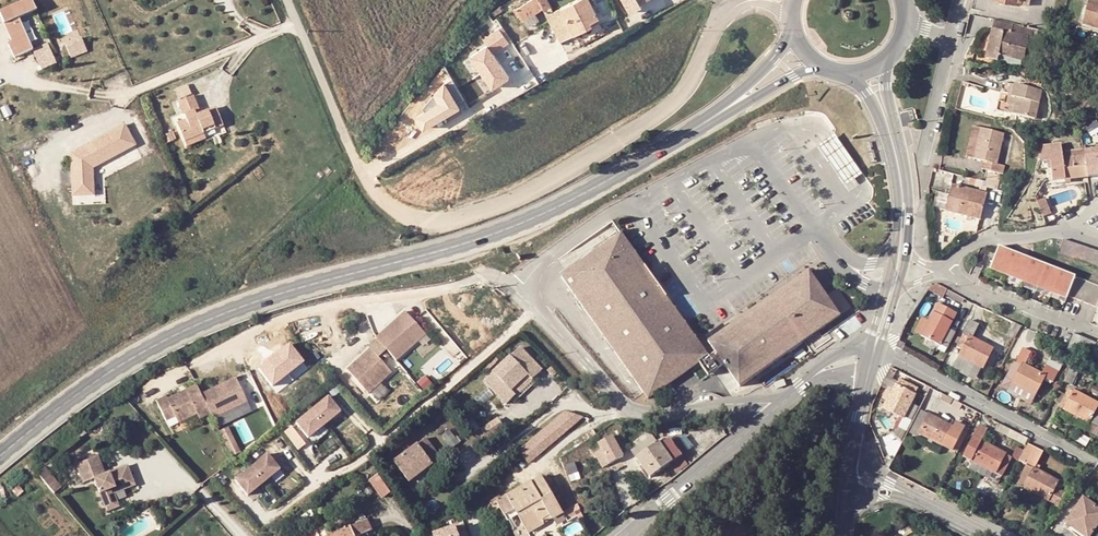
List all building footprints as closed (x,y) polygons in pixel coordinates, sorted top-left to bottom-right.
[(517,15),(535,6),(532,0),(520,0),(512,4),(517,15)] [(540,4),(558,37),(592,20),(591,17),(598,13),(592,0),(567,0),(552,8),(548,0),(539,0),(540,4)] [(628,10),(648,0),(624,0),(628,10)] [(1038,7),(1053,11),(1056,1),(1051,0),(1040,0),(1038,7)] [(1083,19),(1097,22),(1097,0),(1088,0),(1083,19)] [(21,34),(7,2),(0,6),(0,23),(8,40),(21,34)] [(1029,18),(1050,23),(1053,11),(1038,7),(1032,6),(1029,18)] [(1010,21),(1011,13),(992,8),(983,45),(996,48),(996,44),(1018,50),(1025,24),(1010,21)] [(43,24),(21,34),(30,54),(52,44),(43,24)] [(486,34),(494,51),(513,41),(504,25),(486,34)] [(71,57),(88,51),(83,36),(66,42),(71,57)] [(490,42),(468,55),(489,90),(510,77),(490,42)] [(1007,80),(1006,89),(1003,99),(1036,106),(1041,79),(1002,69),(1000,79),(1007,80)] [(478,79),(461,85),(467,100),(483,94),(478,79)] [(1006,89),(998,87),(996,97),(1003,99),(1006,89)] [(193,107),(197,105),(191,91),(177,97),(185,116),(176,120),(184,137),(203,129),(201,126),(212,121),(214,124),(222,120),(214,103),(199,110),(195,112),(193,107)] [(986,157),(998,160),(1001,161),(1003,152),(995,151),(1003,122),(983,117),(974,145),(985,148),(983,156),(986,157)] [(126,123),(70,150),(72,196),(96,195),(94,166),(137,146),(126,123)] [(186,142),(205,134),(203,129),(184,137),(186,142)] [(859,170),(836,135),(828,140),(819,146),(842,181),(852,175),(859,170)] [(1089,151),(1092,172),(1097,171),(1097,150),(1089,151)] [(1051,176),(1092,172),(1089,151),(1049,156),(1051,176)] [(992,175),(998,160),(986,157),(982,168),(980,167),(979,171),(992,175)] [(979,171),(980,167),(970,165),(967,170),(974,173),(973,175),(977,176),(979,171)] [(953,178),(951,186),(947,204),(978,213),(985,188),(953,178)] [(945,208),(949,193),(938,190),(934,205),(945,208)] [(1070,237),(1063,235),(1058,248),(1066,251),(1070,237)] [(624,236),(564,279),(651,399),(701,362),(710,356),(624,236)] [(1074,254),(1078,240),(1070,237),(1066,251),(1074,254)] [(1085,242),(1078,240),(1074,254),(1081,256),(1085,242)] [(1093,245),(1085,242),(1081,256),(1089,258),(1093,245)] [(1075,275),(999,245),(989,269),(1065,299),(1075,275)] [(1093,245),(1089,258),(1097,261),(1097,257),(1097,246),(1093,245)] [(811,272),(711,344),(743,388),(843,316),(811,272)] [(933,280),(929,279),(927,283),(938,289),(939,287),(957,295),(959,291),(933,280)] [(932,307),(929,314),(920,331),(946,344),(957,323),(950,319),(951,317),(950,316),(952,311),(937,303),(934,308),(932,307)] [(375,335),(376,336),(384,346),(395,358),(418,339),(409,328),(417,322),(406,309),(375,335)] [(929,314),(920,310),(912,326),(920,331),(929,314)] [(967,372),(975,359),(981,362),(983,363),(993,343),(972,332),(978,319),(970,315),(956,343),(961,345),(952,364),(967,372)] [(417,322),(409,328),(418,339),(425,332),(417,322)] [(1077,345),(1082,332),(1074,329),(1069,341),(1068,345),(1076,349),(1077,345)] [(1082,332),(1077,345),(1084,349),(1090,335),(1082,332)] [(1091,351),(1097,338),(1090,335),(1084,349),(1091,351)] [(367,343),(369,345),(345,366),(361,383),(373,373),(378,380),(391,369),(376,354),(384,346),(376,336),(367,343)] [(899,336),(895,342),(902,346),(905,340),(899,336)] [(1013,377),(1012,378),(1036,390),(1045,374),(1053,377),(1059,367),(1047,361),(1042,369),(1025,360),(1032,347),(1023,342),(1007,373),(1013,377)] [(506,404),(545,369),(522,344),(483,379),(506,404)] [(710,356),(701,362),(711,375),(720,369),(710,356)] [(975,359),(967,372),(974,376),(981,362),(975,359)] [(1078,369),(1071,365),(1065,377),(1072,381),(1078,369)] [(367,390),(378,380),(373,373),(361,383),(367,390)] [(229,374),(194,391),(204,411),(206,414),(240,397),(229,374)] [(881,394),(886,396),(882,403),(902,414),(904,412),(911,416),(918,403),(910,398),(915,390),(913,389),(915,385),(899,376),(897,381),(895,380),(890,388),(886,385),(881,394)] [(774,383),(776,389),(786,385),(784,379),(774,383)] [(831,385),(827,380),(822,383),(826,389),(831,385)] [(159,394),(150,399),(160,419),(169,414),(173,420),(191,411),(194,416),(204,411),(194,391),(190,382),(161,397),(159,394)] [(1065,406),(1089,417),(1097,422),(1097,398),(1075,386),(1074,387),(1069,385),(1060,401),(1065,404),(1065,406)] [(949,400),(952,394),(941,389),(938,394),(949,400)] [(330,394),(294,418),(307,436),(342,411),(330,394)] [(921,424),(918,428),(942,441),(957,449),(968,425),(954,418),(952,423),(920,405),(913,419),(921,424)] [(531,463),(581,419),(569,406),(519,449),(531,463)] [(475,431),(481,439),(504,424),(499,416),(475,431)] [(975,434),(983,438),(989,426),(981,422),(975,434)] [(228,425),(220,430),(233,455),(241,450),(228,425)] [(658,427),(638,442),(655,469),(686,448),(677,433),(668,431),(662,435),(658,427)] [(438,450),(423,430),(391,454),(407,475),(438,450)] [(609,462),(623,455),(612,434),(598,442),(602,450),(609,462)] [(974,451),(972,456),(995,469),(1004,473),(1014,454),(983,438),(975,434),(974,434),(967,448),(974,451)] [(1017,479),(1024,483),(1048,496),(1051,491),(1055,493),(1060,484),(1056,482),(1058,477),(1035,465),(1044,448),(1028,440),(1019,458),(1027,461),(1017,479)] [(249,495),(281,466),(267,450),(235,479),(249,495)] [(609,462),(602,450),(594,454),(601,466),(609,462)] [(130,461),(110,469),(103,451),(83,460),(89,478),(99,475),(110,503),(121,499),(115,484),(125,480),(130,489),(140,485),(130,461)] [(54,492),(61,486),(48,468),(41,473),(54,492)] [(378,472),(369,479),(384,498),(393,490),(378,472)] [(542,475),(497,500),(506,514),(516,509),(530,532),(544,524),(543,520),(550,517),(552,520),(563,513),(542,475)] [(1064,521),(1085,535),(1088,535),(1097,523),(1097,506),(1084,496),(1064,521)] [(326,530),(329,535),(358,535),(355,530),(367,525),(370,524),(365,515),(363,516),(362,513),(330,528),(326,530)] [(463,520),(433,533),(434,535),(470,535),(463,520)] [(1062,524),(1077,535),(1085,535),(1064,521),(1062,524)] [(355,530),(358,535),(372,535),(367,525),(355,530)] [(691,535),(709,535),(705,528),(697,533),(691,535)]
